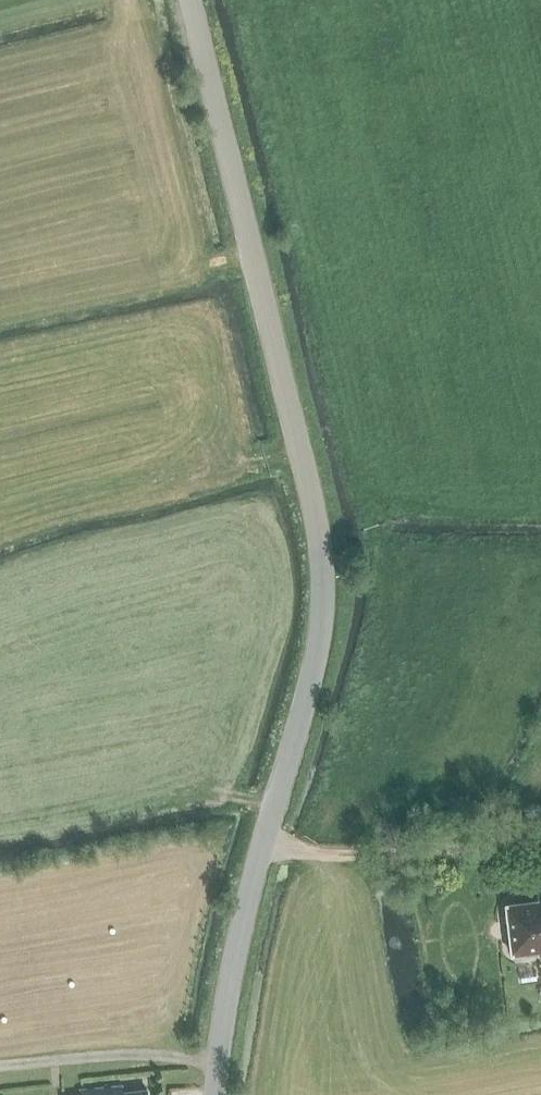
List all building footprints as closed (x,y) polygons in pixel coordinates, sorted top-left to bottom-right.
[(537,892),(538,901),(505,905),(511,956),(538,953),(538,956),(540,955),(540,892),(537,892)] [(54,1094),(146,1094),(146,1090),(122,1092),(121,1086),(81,1090),(80,1081),(53,1084),(54,1094)]
